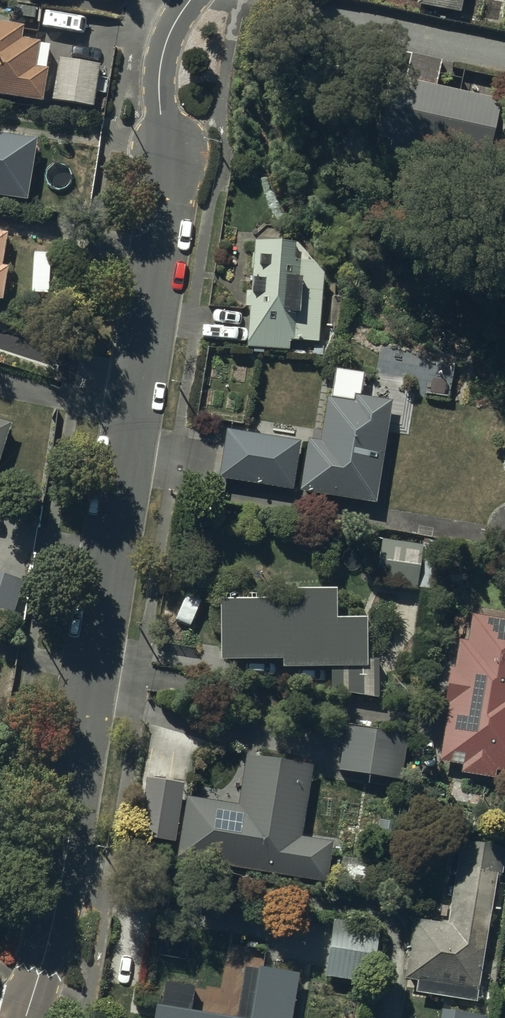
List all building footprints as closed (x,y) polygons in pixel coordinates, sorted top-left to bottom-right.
[(38,106),(43,76),(31,73),(35,48),(16,44),(18,34),(0,31),(0,100),(38,106)] [(439,58),(408,51),(403,75),(434,82),(439,58)] [(95,67),(59,61),(52,101),(88,107),(95,67)] [(487,156),(501,97),(434,82),(403,75),(383,70),(369,128),(487,156)] [(0,139),(0,200),(24,204),(34,144),(0,139)] [(289,239),(252,236),(247,306),(245,344),(287,347),(287,335),(317,337),(322,257),(288,255),(289,239)] [(386,399),(355,394),(354,401),(328,397),(321,440),(306,437),(298,485),(370,496),(386,399)] [(0,426),(0,475),(15,431),(0,426)] [(287,482),(294,439),(226,427),(219,471),(287,482)] [(414,584),(420,542),(372,535),(366,577),(414,584)] [(0,577),(0,618),(11,621),(23,585),(0,577)] [(292,595),(217,596),(218,651),(279,650),(279,657),(326,657),(361,656),(360,615),(330,615),(330,587),(292,587),(292,595)] [(475,614),(471,641),(458,638),(439,755),(460,758),(458,769),(492,774),(493,764),(504,766),(504,619),(475,614)] [(361,656),(326,657),(327,689),(376,697),(374,656),(361,656)] [(408,735),(343,725),(337,766),(401,776),(408,735)] [(308,763),(246,753),(237,804),(186,796),(177,847),(321,872),(327,840),(295,835),(308,763)] [(180,781),(143,775),(134,831),(171,837),(180,781)] [(500,848),(462,842),(449,925),(412,919),(401,986),(476,998),(500,848)] [(368,979),(377,925),(331,917),(322,971),(368,979)] [(242,965),(234,1015),(152,1002),(150,1017),(286,1017),(293,973),(242,965)] [(480,1012),(440,1006),(438,1017),(479,1017),(480,1012)]
